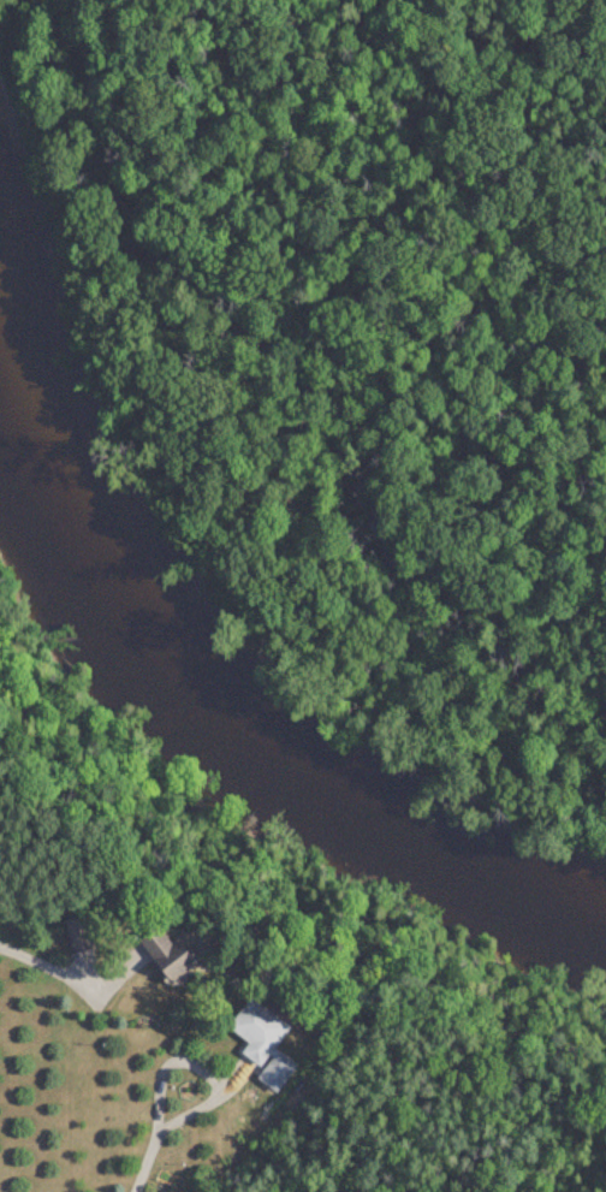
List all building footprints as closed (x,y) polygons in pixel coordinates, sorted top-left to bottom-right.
[(67,956),(92,951),(85,918),(61,923),(67,956)] [(194,967),(164,925),(120,956),(133,973),(149,962),(167,986),(194,967)] [(288,1028),(247,999),(225,1029),(247,1044),(239,1055),(260,1070),(253,1080),(274,1095),(295,1066),(272,1050),(288,1028)]
